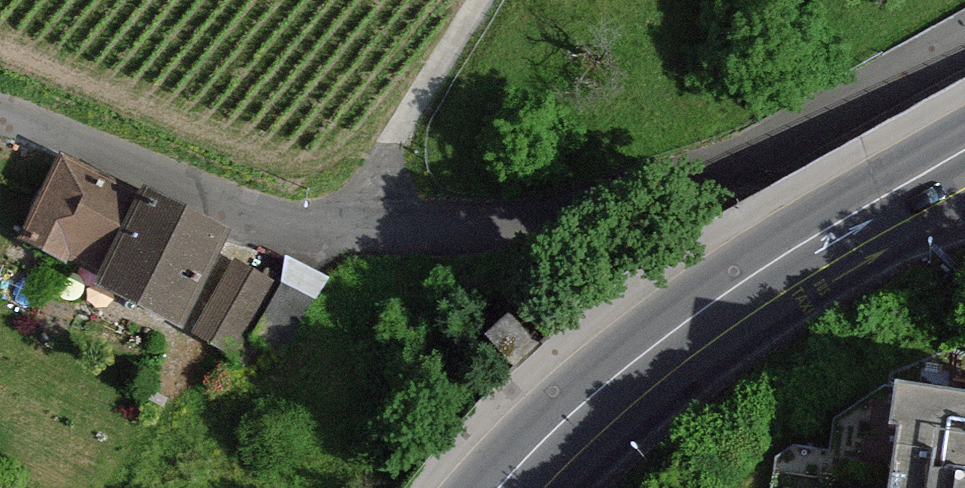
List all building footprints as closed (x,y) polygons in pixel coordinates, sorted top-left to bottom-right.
[(171,313),(216,226),(72,151),(27,238),(171,313)] [(328,293),(244,253),(206,333),(264,360),(275,336),(302,348),(328,293)] [(894,388),(887,431),(899,433),(891,487),(964,487),(964,399),(894,388)]
